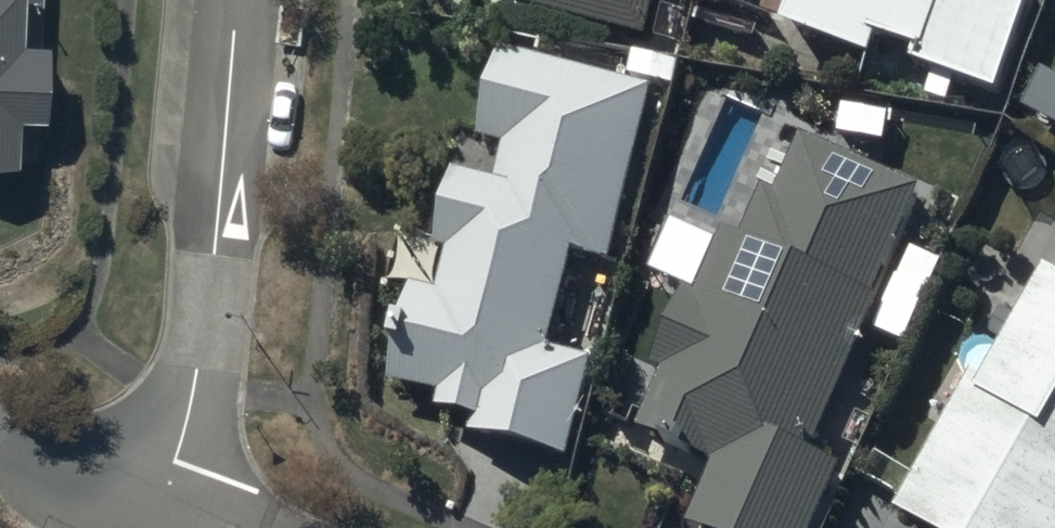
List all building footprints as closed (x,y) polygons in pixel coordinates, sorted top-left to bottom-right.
[(31,154),(33,101),(37,101),(41,0),(0,0),(0,153),(31,154)] [(647,39),(658,0),(500,0),(647,39)] [(783,25),(875,56),(881,38),(916,50),(911,64),(931,71),(923,95),(949,104),(957,82),(994,95),(1026,0),(792,0),(783,25)] [(658,89),(505,49),(481,140),(507,147),(497,184),(459,174),(440,249),(451,252),(440,293),(414,287),(390,379),(442,393),(438,408),(475,418),(472,431),(572,457),(598,359),(553,348),(578,251),(613,261),(658,89)] [(921,187),(802,136),(777,194),(763,187),(741,238),(724,230),(695,298),(682,292),(650,366),(665,372),(640,429),(714,461),(689,521),(705,527),(814,527),(842,462),(815,451),(881,298),(875,295),(921,187)] [(976,372),(898,511),(928,527),(1054,527),(1054,273),(1049,270),(988,379),(976,372)]
